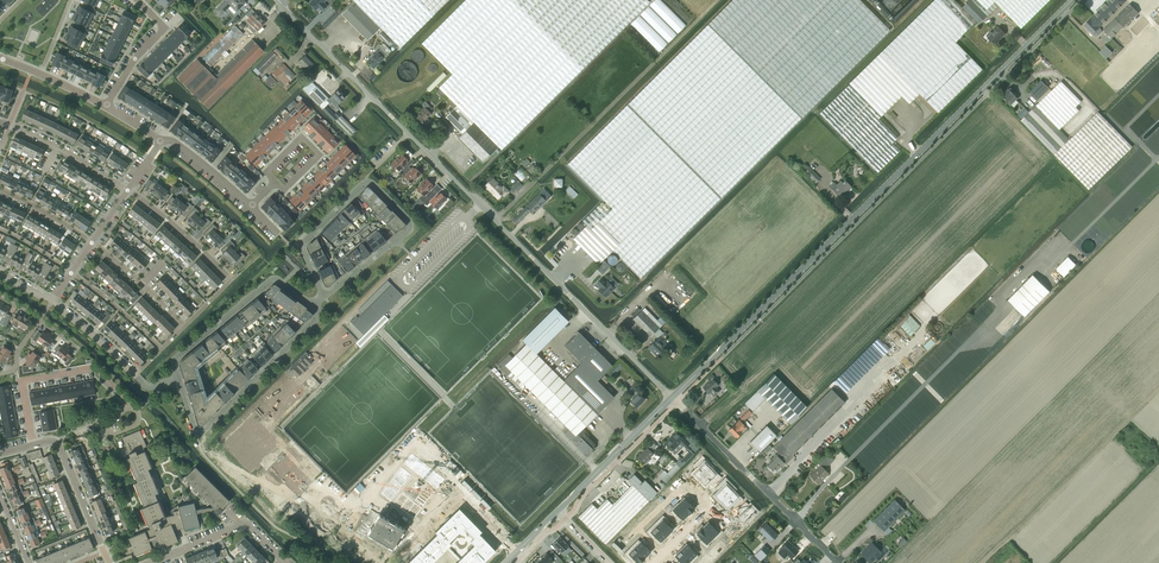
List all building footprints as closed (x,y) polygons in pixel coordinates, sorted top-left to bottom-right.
[(100,0),(99,0),(83,0),(88,3),(86,6),(88,7),(88,6),(94,9),(95,6),(96,7),(100,0)] [(225,0),(215,10),(220,15),(230,5),(236,12),(246,2),(243,0),(225,0)] [(326,0),(313,0),(309,3),(316,10),(319,8),(322,11),(327,6),(324,2),(326,0)] [(354,1),(380,28),(401,48),(449,0),(353,0),(354,1)] [(527,0),(466,0),(422,44),(453,74),(527,0)] [(453,74),(439,88),(457,106),(446,117),(462,133),(458,138),(483,163),(499,147),(502,149),(650,2),(648,0),(527,0),(453,74)] [(888,32),(890,30),(860,0),(732,0),(709,23),(802,117),(888,32)] [(879,53),(919,94),(938,113),(982,69),(955,42),(970,28),(977,21),(963,7),(962,8),(954,0),(933,0),(879,53)] [(963,7),(977,21),(980,24),(990,13),(977,0),(970,0),(963,7)] [(990,13),(999,5),(1021,29),(1050,0),(977,0),(990,13)] [(1091,19),(1091,18),(1084,25),(1093,34),(1100,27),(1099,27),(1126,0),(1110,0),(1091,19)] [(341,14),(368,40),(380,28),(354,1),(341,14)] [(1125,26),(1139,13),(1130,4),(1116,17),(1125,26)] [(95,10),(94,9),(88,6),(88,7),(86,10),(81,7),(79,10),(78,10),(76,13),(91,20),(95,14),(93,13),(95,10)] [(132,23),(133,22),(132,22),(133,20),(134,20),(136,16),(125,11),(121,18),(132,23)] [(248,19),(247,21),(252,25),(249,28),(254,33),(256,30),(257,30),(265,22),(255,12),(248,19)] [(88,27),(91,20),(76,13),(75,16),(76,17),(75,20),(80,22),(78,26),(80,27),(80,26),(86,29),(87,26),(88,27)] [(129,29),(132,23),(121,18),(119,24),(129,29)] [(1113,40),(1119,34),(1118,32),(1124,27),(1115,18),(1103,30),(1113,40)] [(583,221),(587,225),(612,251),(640,278),(802,117),(709,23),(567,164),(603,201),(583,221)] [(126,35),(127,32),(129,29),(119,24),(116,30),(126,35)] [(177,30),(185,38),(191,33),(182,24),(179,27),(179,28),(178,29),(177,29),(177,30)] [(87,30),(86,29),(80,26),(80,27),(78,29),(73,27),(71,30),(70,29),(68,33),(83,40),(87,34),(85,33),(87,30)] [(208,63),(211,66),(243,34),(235,26),(203,58),(206,61),(203,64),(198,59),(178,78),(208,108),(265,51),(254,41),(217,78),(205,66),(208,63)] [(987,35),(989,37),(988,38),(995,44),(1005,34),(999,27),(992,33),(991,32),(987,35)] [(123,41),(126,35),(116,30),(113,36),(123,41)] [(172,34),(181,43),(185,38),(177,30),(172,34)] [(80,46),(83,40),(68,33),(67,36),(68,36),(67,40),(72,42),(70,46),(77,49),(79,46),(80,46)] [(176,47),(181,43),(172,34),(168,39),(176,47)] [(120,47),(121,44),(123,41),(113,36),(110,42),(120,47)] [(163,44),(171,52),(176,47),(168,39),(163,44)] [(117,53),(120,47),(110,42),(107,48),(117,53)] [(158,49),(166,57),(171,52),(163,44),(158,49)] [(278,56),(282,53),(277,47),(273,51),(278,56)] [(114,59),(115,57),(117,53),(107,48),(104,54),(113,58),(114,58),(114,59)] [(377,51),(367,61),(374,68),(384,58),(388,55),(381,48),(377,51)] [(153,53),(162,62),(166,57),(158,49),(153,53)] [(278,56),(273,51),(273,50),(256,67),(256,68),(252,71),(257,76),(261,72),(261,73),(278,56)] [(59,67),(60,66),(65,55),(65,54),(59,51),(56,56),(52,54),(50,61),(53,62),(52,64),(59,67)] [(149,58),(157,66),(162,62),(153,53),(149,58)] [(849,83),(849,84),(881,116),(901,96),(909,104),(919,94),(879,53),(849,83)] [(114,59),(114,58),(113,58),(104,54),(101,60),(111,66),(113,62),(113,61),(114,60),(115,59),(114,59)] [(67,71),(73,60),(65,55),(60,66),(62,67),(61,68),(67,71)] [(307,71),(314,65),(305,56),(299,62),(300,63),(298,66),(301,69),(304,67),(307,71)] [(152,71),(157,67),(157,66),(149,58),(144,63),(152,71)] [(81,64),(73,60),(67,71),(73,74),(74,73),(77,74),(81,64)] [(144,63),(144,62),(143,63),(142,65),(138,68),(147,76),(152,71),(144,63)] [(284,63),(272,74),(286,90),(291,85),(288,82),(295,75),(284,63)] [(90,68),(81,64),(77,74),(79,75),(79,77),(84,80),(89,69),(90,70),(90,68)] [(98,74),(90,70),(89,69),(84,80),(90,82),(91,81),(93,82),(98,74)] [(104,87),(107,81),(103,79),(106,74),(99,70),(98,74),(93,82),(93,84),(99,87),(100,85),(104,87)] [(278,82),(270,74),(268,77),(265,75),(261,79),(271,89),(278,82)] [(1038,100),(1049,88),(1041,80),(1030,92),(1038,100)] [(1036,106),(1021,120),(1054,154),(1069,139),(1059,129),(1078,111),(1075,107),(1080,102),(1061,81),(1051,90),(1049,88),(1038,100),(1037,100),(1039,102),(1036,105),(1036,106)] [(879,118),(881,116),(849,84),(820,113),(877,172),(899,151),(892,143),(897,138),(879,118)] [(131,90),(131,89),(125,86),(119,96),(120,97),(120,96),(124,99),(125,100),(125,99),(131,90)] [(329,102),(326,100),(328,98),(317,86),(309,94),(320,106),(321,105),(323,108),(329,102)] [(9,101),(12,90),(11,89),(11,90),(6,88),(6,87),(1,99),(9,101)] [(336,107),(340,103),(346,97),(338,89),(332,95),(333,95),(330,98),(332,101),(331,102),(336,107)] [(1018,98),(1015,95),(1009,89),(1002,95),(1008,101),(1012,105),(1018,98)] [(125,99),(130,103),(136,93),(131,90),(125,99)] [(130,103),(135,106),(142,96),(136,93),(130,103)] [(139,108),(141,109),(147,100),(142,96),(135,106),(139,108)] [(141,109),(146,113),(153,103),(147,100),(141,109)] [(295,107),(305,117),(306,115),(305,114),(306,113),(307,114),(311,110),(301,101),(295,107)] [(146,113),(152,116),(158,107),(153,103),(146,113)] [(416,116),(425,124),(429,120),(427,118),(431,113),(429,111),(432,108),(428,104),(425,107),(416,116)] [(152,116),(157,120),(163,110),(158,107),(152,116)] [(303,118),(305,117),(295,107),(289,113),(299,123),(302,119),(301,118),(302,117),(303,118)] [(32,112),(26,109),(22,118),(28,121),(32,112)] [(162,123),(169,113),(163,110),(157,120),(162,123)] [(34,123),(38,114),(32,112),(28,121),(34,123)] [(1132,147),(1098,112),(1054,154),(1089,189),(1132,147)] [(175,117),(169,113),(162,123),(163,124),(167,126),(167,127),(168,127),(175,117)] [(297,124),(299,123),(289,113),(283,119),(293,129),(296,125),(295,124),(296,123),(297,124)] [(39,126),(44,117),(38,114),(34,123),(39,126)] [(341,115),(335,121),(351,136),(356,131),(341,115)] [(45,129),(49,120),(44,117),(39,126),(45,129)] [(310,134),(320,124),(314,118),(304,127),(308,131),(309,130),(310,131),(309,132),(310,134)] [(291,130),(293,129),(283,119),(277,125),(286,135),(287,135),(290,132),(289,130),(290,129),(291,130)] [(56,122),(55,122),(49,120),(45,129),(51,131),(56,122)] [(185,122),(184,124),(179,120),(171,129),(172,130),(176,133),(177,134),(177,133),(185,122)] [(57,134),(61,126),(56,122),(51,131),(57,134)] [(190,126),(185,122),(177,133),(177,134),(182,137),(190,126)] [(326,130),(320,124),(310,134),(313,137),(315,136),(316,137),(315,138),(317,140),(326,130)] [(285,136),(286,135),(277,125),(271,131),(280,141),(284,137),(283,136),(284,135),(285,136)] [(63,137),(67,128),(61,126),(57,134),(63,137)] [(194,132),(196,130),(190,126),(182,137),(187,141),(194,132)] [(68,140),(73,131),(67,128),(63,137),(68,140)] [(332,136),(326,130),(317,140),(318,141),(319,140),(320,141),(319,143),(322,146),(323,146),(332,136)] [(68,140),(74,143),(79,135),(73,131),(68,140)] [(279,142),(280,141),(271,131),(265,137),(274,147),(275,147),(278,144),(276,142),(278,141),(279,142)] [(199,135),(194,132),(187,141),(192,145),(199,136),(199,135)] [(82,148),(89,137),(83,133),(76,145),(82,148)] [(16,149),(21,139),(15,136),(10,146),(16,149)] [(197,149),(204,139),(199,136),(192,145),(197,149)] [(329,152),(339,143),(332,136),(323,146),(324,147),(325,146),(326,147),(325,149),(329,152)] [(88,151),(93,143),(94,140),(89,137),(82,148),(88,151)] [(273,148),(274,147),(265,137),(259,143),(268,153),(272,150),(270,148),(272,147),(273,148)] [(211,142),(205,138),(204,139),(197,149),(202,152),(209,143),(210,144),(211,142)] [(22,151),(27,141),(21,139),(16,149),(22,151)] [(93,155),(98,146),(100,144),(94,140),(93,143),(88,151),(93,155)] [(28,154),(33,144),(27,141),(22,151),(28,154)] [(209,143),(202,152),(207,156),(214,147),(216,145),(211,141),(211,142),(210,144),(209,143)] [(267,154),(268,153),(259,143),(252,149),(262,159),(262,160),(266,156),(264,155),(266,153),(267,154)] [(34,157),(39,147),(33,144),(28,154),(34,157)] [(99,158),(104,149),(105,147),(100,144),(98,146),(93,155),(99,158)] [(207,156),(207,157),(208,157),(212,160),(213,161),(220,151),(222,149),(216,145),(214,147),(207,156)] [(349,162),(349,161),(356,155),(346,145),(342,149),(344,150),(342,151),(341,150),(339,152),(349,162)] [(39,147),(34,157),(40,160),(45,150),(39,147)] [(104,161),(110,153),(111,150),(105,147),(104,149),(99,158),(104,161)] [(261,161),(262,159),(252,149),(246,156),(256,165),(260,162),(258,161),(260,159),(261,161)] [(111,166),(119,155),(113,151),(107,161),(108,162),(108,164),(111,166)] [(343,168),(349,162),(339,152),(338,153),(339,154),(338,156),(337,154),(333,158),(343,168)] [(402,154),(392,164),(392,165),(394,167),(395,167),(399,171),(401,169),(404,172),(409,166),(407,164),(408,162),(406,161),(408,159),(402,154)] [(118,168),(124,158),(119,155),(111,166),(115,169),(116,167),(118,168)] [(231,161),(226,157),(218,166),(219,166),(223,169),(222,170),(223,170),(224,170),(231,161)] [(122,173),(130,162),(124,158),(118,168),(119,169),(118,171),(122,173)] [(337,174),(343,168),(333,158),(332,159),(333,160),(332,162),(331,160),(327,164),(337,174)] [(531,163),(530,161),(527,159),(522,163),(526,167),(531,163)] [(65,173),(71,162),(69,161),(68,162),(65,160),(59,170),(65,173)] [(224,170),(228,174),(236,165),(231,161),(224,170)] [(70,177),(76,168),(73,166),(74,164),(71,162),(65,173),(70,177)] [(331,180),(337,174),(327,164),(326,165),(327,166),(326,168),(324,166),(321,169),(321,170),(331,180)] [(233,178),(241,170),(236,165),(228,174),(233,178)] [(534,166),(533,166),(532,165),(527,169),(528,171),(528,170),(531,173),(536,168),(534,166)] [(409,166),(404,172),(406,174),(404,176),(408,180),(408,181),(410,183),(411,183),(412,184),(422,174),(416,168),(415,169),(413,167),(412,169),(409,166)] [(803,171),(816,183),(820,179),(808,166),(803,171)] [(7,174),(9,170),(2,167),(0,171),(1,171),(0,173),(0,182),(0,183),(0,184),(2,185),(7,174)] [(76,181),(83,170),(80,168),(79,170),(76,168),(70,177),(76,181)] [(82,184),(88,175),(85,173),(86,171),(83,170),(76,181),(82,184)] [(238,183),(246,174),(245,174),(241,170),(233,178),(238,183)] [(325,186),(331,180),(321,170),(320,171),(321,172),(320,174),(319,172),(315,176),(325,186)] [(242,187),(252,176),(247,172),(245,174),(246,174),(238,183),(242,187)] [(8,186),(13,176),(7,174),(2,185),(4,186),(5,184),(8,186)] [(88,188),(94,177),(92,175),(91,177),(88,175),(82,184),(88,188)] [(19,179),(13,176),(8,186),(12,188),(11,189),(13,190),(19,179)] [(257,181),(252,177),(252,176),(242,187),(243,188),(243,187),(247,190),(246,191),(247,192),(257,181)] [(319,192),(325,186),(315,176),(314,177),(315,179),(314,180),(312,178),(309,182),(319,192)] [(385,182),(388,185),(394,180),(390,176),(385,182)] [(93,191),(99,182),(96,180),(97,178),(94,177),(88,188),(93,191)] [(505,196),(509,191),(504,186),(502,188),(492,178),(485,186),(488,189),(498,199),(503,194),(505,196)] [(20,192),(25,182),(19,179),(13,190),(16,191),(16,190),(20,192)] [(427,179),(417,189),(417,190),(419,192),(420,192),(424,195),(420,199),(423,202),(434,191),(432,189),(433,188),(432,186),(433,185),(427,179)] [(516,184),(510,190),(513,192),(516,189),(521,184),(519,181),(517,179),(516,180),(517,181),(515,182),(516,184)] [(554,187),(562,187),(562,179),(554,179),(554,187)] [(149,187),(148,188),(151,190),(149,192),(151,194),(150,194),(155,197),(162,187),(164,185),(158,180),(156,182),(155,184),(152,181),(151,184),(149,187)] [(851,187),(845,180),(843,183),(841,181),(837,185),(834,182),(829,187),(840,197),(844,193),(845,193),(851,187)] [(30,185),(25,182),(20,192),(23,193),(23,195),(25,196),(30,185)] [(32,197),(36,188),(37,188),(38,185),(32,182),(30,185),(25,196),(27,197),(28,195),(32,197)] [(103,182),(102,184),(99,182),(93,191),(92,193),(97,196),(98,197),(99,195),(106,184),(103,182)] [(313,198),(319,192),(309,182),(308,183),(309,185),(308,186),(307,185),(303,188),(313,198)] [(106,184),(99,195),(105,198),(111,189),(108,187),(109,185),(106,184)] [(570,186),(565,190),(574,198),(578,194),(570,186)] [(45,192),(46,190),(41,187),(39,189),(34,198),(37,200),(37,202),(39,203),(45,192)] [(162,187),(155,197),(159,200),(161,201),(163,199),(166,201),(170,195),(167,192),(168,191),(162,187)] [(373,192),(369,188),(368,188),(368,187),(368,188),(367,188),(359,196),(364,201),(373,192)] [(307,204),(313,198),(303,188),(302,189),(303,191),(302,192),(300,190),(297,194),(307,204)] [(551,196),(545,190),(540,195),(539,194),(512,220),(517,224),(530,211),(533,214),(551,196)] [(434,191),(423,202),(427,206),(430,202),(433,205),(433,206),(435,208),(436,208),(437,209),(447,199),(441,193),(440,194),(438,193),(437,194),(434,191)] [(50,196),(45,192),(39,203),(41,204),(42,203),(45,205),(50,196)] [(369,206),(378,197),(373,192),(364,201),(369,206)] [(300,210),(307,204),(297,194),(296,195),(297,197),(296,198),(294,197),(291,200),(300,210)] [(50,209),(56,199),(50,196),(45,205),(48,207),(48,208),(50,209)] [(177,196),(176,197),(175,198),(172,196),(167,202),(170,205),(168,207),(170,208),(169,209),(173,212),(182,202),(182,201),(182,200),(182,199),(181,198),(180,197),(179,197),(178,196),(177,196)] [(373,210),(382,201),(378,197),(369,206),(373,210)] [(276,203),(271,198),(262,206),(263,207),(267,210),(266,210),(267,211),(268,211),(267,211),(276,203)] [(56,211),(61,202),(56,199),(50,209),(52,211),(53,209),(56,211)] [(448,207),(453,202),(450,199),(445,204),(448,207)] [(376,217),(387,206),(382,201),(373,210),(371,212),(376,217)] [(9,203),(7,202),(6,204),(3,202),(0,207),(0,213),(4,214),(9,203)] [(67,205),(61,202),(56,211),(60,213),(59,215),(61,216),(67,205)] [(75,205),(69,202),(67,205),(61,216),(63,217),(64,216),(67,218),(73,209),(75,205)] [(185,204),(182,202),(173,212),(177,215),(178,215),(179,216),(181,214),(184,216),(193,205),(190,203),(188,202),(187,202),(185,204)] [(413,212),(420,206),(416,202),(410,208),(413,212)] [(10,217),(14,208),(11,206),(11,204),(9,203),(4,214),(3,216),(4,217),(5,218),(6,219),(7,219),(8,219),(9,219),(9,217),(10,217)] [(268,211),(272,215),(280,207),(276,203),(267,211),(268,211)] [(362,215),(360,213),(362,210),(355,203),(353,206),(351,204),(346,209),(355,217),(355,218),(357,220),(362,215)] [(133,216),(140,208),(135,204),(128,212),(133,216)] [(382,219),(391,211),(387,206),(376,217),(380,221),(382,219)] [(199,211),(198,210),(195,207),(186,217),(188,220),(186,222),(188,224),(192,227),(200,218),(197,215),(199,213),(199,211)] [(284,211),(280,207),(272,215),(276,220),(284,211)] [(18,209),(14,208),(10,217),(15,220),(21,209),(18,208),(18,209)] [(139,220),(145,212),(140,208),(133,216),(139,220)] [(21,209),(15,220),(21,223),(26,213),(22,211),(23,210),(21,209)] [(76,209),(69,219),(71,220),(70,222),(74,224),(82,213),(76,209)] [(350,222),(355,218),(355,217),(346,209),(342,213),(350,222)] [(281,223),(290,214),(286,210),(284,211),(276,220),(281,224),(281,223)] [(387,224),(396,215),(391,211),(382,219),(387,224)] [(144,224),(150,215),(145,212),(139,220),(144,224)] [(82,213),(74,224),(78,227),(79,225),(80,226),(87,217),(82,213)] [(352,224),(350,222),(342,213),(337,218),(346,226),(348,228),(352,224)] [(285,229),(295,219),(290,214),(281,223),(281,224),(281,225),(285,228),(284,229),(285,229)] [(29,227),(35,217),(33,215),(32,217),(29,215),(23,224),(29,227)] [(149,228),(155,219),(150,215),(144,224),(149,228)] [(391,228),(400,220),(396,215),(387,224),(391,228)] [(35,230),(40,221),(37,219),(37,218),(35,217),(29,227),(35,230)] [(87,217),(80,226),(82,227),(81,229),(85,231),(92,220),(87,217)] [(211,222),(208,219),(207,218),(205,218),(203,220),(200,218),(192,227),(195,231),(196,230),(197,232),(199,230),(202,232),(211,222)] [(341,231),(346,226),(337,218),(332,222),(341,231)] [(154,232),(161,223),(155,219),(149,228),(154,232)] [(405,224),(400,220),(391,228),(389,230),(394,235),(405,226),(405,225),(405,224)] [(43,223),(40,221),(35,230),(40,234),(46,223),(44,222),(43,223)] [(337,235),(341,231),(332,222),(328,227),(337,235)] [(51,228),(48,226),(49,225),(46,223),(40,234),(46,237),(51,228)] [(209,244),(218,234),(215,232),(217,229),(217,228),(216,227),(213,223),(204,233),(206,236),(204,238),(206,240),(205,240),(209,244)] [(573,239),(598,264),(612,251),(587,225),(573,239)] [(161,238),(168,230),(163,226),(156,234),(155,235),(161,238)] [(339,237),(337,235),(328,227),(323,231),(334,242),(339,237)] [(51,240),(57,230),(55,229),(54,230),(51,228),(46,237),(51,240)] [(382,232),(380,229),(378,231),(376,229),(371,233),(380,245),(388,239),(387,237),(385,235),(382,231),(382,232)] [(60,231),(57,230),(51,240),(57,244),(62,235),(59,232),(60,231)] [(173,234),(168,230),(161,238),(165,243),(173,234)] [(115,249),(123,240),(121,238),(121,237),(121,236),(118,233),(112,239),(114,240),(110,244),(115,249)] [(375,249),(380,245),(371,233),(365,237),(375,249)] [(178,239),(173,234),(165,243),(170,247),(178,239)] [(217,246),(219,249),(225,243),(222,241),(223,239),(218,234),(209,244),(213,247),(215,248),(217,246)] [(63,251),(72,239),(69,238),(68,240),(65,237),(58,247),(63,251)] [(311,253),(325,247),(322,241),(319,242),(317,238),(308,246),(308,247),(308,248),(311,253)] [(63,251),(69,255),(76,245),(73,243),(74,241),(72,239),(63,251)] [(183,243),(178,239),(170,247),(175,252),(183,243)] [(121,253),(128,244),(123,240),(115,249),(121,253)] [(234,245),(230,241),(226,245),(221,250),(223,253),(221,255),(223,257),(222,257),(226,261),(235,251),(232,248),(233,248),(234,247),(234,246),(234,245)] [(364,258),(370,253),(360,241),(355,246),(364,258)] [(14,244),(11,242),(7,249),(2,247),(0,251),(0,258),(2,259),(3,259),(6,260),(14,244)] [(187,247),(183,243),(175,252),(180,256),(187,247)] [(14,266),(19,256),(14,253),(18,246),(14,244),(6,260),(9,262),(9,263),(14,266)] [(127,257),(134,249),(133,249),(128,244),(121,253),(126,258),(127,257)] [(359,262),(364,258),(355,246),(350,250),(359,262)] [(184,260),(192,252),(187,247),(180,256),(184,260)] [(314,259),(327,253),(325,247),(311,253),(314,259)] [(127,257),(132,261),(139,252),(134,248),(133,249),(134,249),(127,257)] [(354,266),(359,262),(350,250),(345,254),(354,266)] [(241,262),(246,257),(243,253),(242,253),(240,253),(238,254),(235,251),(226,261),(229,264),(230,264),(231,266),(233,263),(236,266),(237,265),(239,267),(243,264),(241,262)] [(23,270),(32,254),(28,252),(24,259),(19,256),(14,266),(19,268),(20,268),(23,270)] [(137,266),(145,257),(139,252),(132,261),(137,266)] [(190,264),(197,256),(192,252),(184,260),(190,264)] [(327,253),(314,259),(317,265),(330,259),(327,253)] [(37,266),(36,266),(32,263),(36,256),(32,254),(23,270),(26,272),(31,275),(37,266)] [(339,262),(342,267),(343,267),(345,265),(349,270),(354,266),(345,254),(337,259),(338,261),(338,262),(339,262)] [(152,257),(149,261),(145,257),(137,266),(142,270),(150,261),(150,262),(153,258),(152,257)] [(1068,257),(1057,268),(1059,271),(1064,276),(1076,264),(1068,257)] [(196,270),(204,263),(199,258),(192,266),(196,270)] [(99,274),(107,265),(102,260),(98,265),(97,264),(91,270),(92,270),(95,273),(96,272),(97,272),(99,274)] [(39,280),(49,264),(46,262),(41,269),(37,266),(31,275),(36,278),(39,280)] [(209,267),(204,263),(196,270),(201,275),(209,267)] [(52,281),(54,278),(53,277),(53,276),(48,273),(53,267),(49,264),(39,280),(42,282),(47,286),(51,280),(52,281)] [(104,278),(112,269),(107,265),(99,274),(104,278)] [(334,273),(336,271),(333,265),(319,271),(322,277),(333,272),(334,273)] [(213,272),(209,267),(201,275),(206,279),(213,272)] [(116,275),(117,275),(117,274),(112,269),(104,278),(109,283),(116,275)] [(333,272),(322,277),(325,284),(326,284),(326,285),(327,285),(328,285),(329,285),(330,285),(337,279),(339,277),(336,271),(334,273),(333,272)] [(218,277),(218,276),(213,272),(206,279),(210,284),(218,277)] [(1025,316),(1037,305),(1050,291),(1033,274),(1008,300),(1025,316)] [(117,275),(116,275),(109,283),(109,284),(114,288),(122,279),(117,275)] [(161,287),(169,280),(164,275),(157,283),(161,287)] [(218,277),(210,284),(215,289),(222,281),(218,277)] [(606,282),(602,278),(596,283),(599,286),(600,286),(601,287),(598,290),(605,297),(607,296),(608,296),(610,294),(610,293),(614,288),(607,281),(606,282)] [(119,293),(127,284),(122,279),(114,288),(119,293)] [(173,285),(169,280),(161,287),(166,292),(173,285)] [(363,334),(403,295),(388,280),(359,309),(363,313),(355,322),(352,319),(350,321),(363,334)] [(124,297),(132,288),(127,284),(119,293),(124,297)] [(178,289),(173,285),(166,292),(170,297),(178,289)] [(281,289),(275,285),(274,285),(265,293),(273,299),(281,289)] [(137,293),(132,288),(124,297),(129,302),(130,301),(133,303),(140,296),(136,293),(137,293)] [(183,294),(182,294),(178,289),(170,297),(175,301),(182,295),(183,294)] [(278,303),(286,293),(281,289),(273,299),(278,303)] [(76,306),(86,294),(84,293),(81,296),(75,291),(70,296),(73,299),(71,302),(76,306)] [(88,296),(89,294),(87,292),(86,294),(76,306),(82,311),(89,302),(85,299),(88,296)] [(284,307),(291,297),(286,293),(278,303),(284,307)] [(186,299),(182,295),(175,301),(174,302),(179,307),(186,299)] [(139,309),(147,302),(142,297),(135,305),(139,309)] [(296,301),(291,297),(284,307),(289,311),(296,301)] [(191,304),(186,299),(179,307),(183,311),(191,304)] [(252,303),(262,315),(267,311),(257,299),(252,303)] [(88,315),(97,303),(95,301),(93,305),(89,302),(82,311),(88,315)] [(294,314),(301,304),(296,301),(289,311),(294,314)] [(152,306),(147,302),(139,309),(144,314),(152,306)] [(6,313),(9,308),(0,303),(0,315),(2,316),(0,320),(0,324),(5,326),(11,316),(6,313)] [(99,305),(97,303),(88,315),(93,319),(100,311),(97,308),(99,305)] [(257,319),(262,315),(252,303),(247,307),(257,319)] [(194,313),(197,310),(191,304),(183,311),(188,316),(192,311),(194,313)] [(299,318),(307,308),(301,304),(294,314),(299,318)] [(156,311),(152,306),(144,314),(148,318),(156,311)] [(242,311),(252,323),(257,319),(247,307),(242,311)] [(312,312),(307,308),(299,318),(305,322),(312,315),(312,314),(313,314),(312,313),(312,312)] [(526,344),(536,353),(568,321),(555,308),(523,340),(526,344)] [(93,319),(99,324),(102,320),(105,322),(111,315),(106,310),(104,313),(100,311),(93,319)] [(642,310),(633,319),(651,336),(653,334),(657,339),(657,338),(657,339),(663,332),(659,328),(652,321),(642,310)] [(154,322),(160,315),(156,311),(148,318),(153,323),(154,322)] [(247,327),(252,323),(242,311),(237,315),(245,325),(247,327)] [(26,330),(32,321),(28,319),(28,318),(25,317),(17,312),(12,321),(13,322),(11,324),(17,327),(18,325),(26,330)] [(158,327),(166,319),(161,314),(160,315),(154,322),(158,327)] [(240,329),(245,325),(237,315),(232,319),(240,329)] [(898,324),(900,326),(910,336),(920,326),(910,316),(907,319),(905,317),(898,324)] [(109,333),(116,325),(113,322),(116,319),(114,317),(104,328),(109,333)] [(171,324),(170,324),(166,319),(158,327),(163,331),(171,324)] [(235,333),(236,333),(240,329),(232,319),(227,323),(235,333)] [(289,320),(286,319),(280,325),(291,336),(296,331),(291,327),(294,325),(291,322),(289,320),(290,320),(289,320)] [(237,335),(236,333),(235,333),(227,323),(222,328),(232,340),(237,335)] [(113,337),(123,326),(122,324),(119,327),(116,325),(109,333),(113,337)] [(169,338),(172,334),(171,333),(175,328),(171,324),(163,331),(169,338)] [(286,341),(291,336),(280,325),(275,330),(286,341)] [(125,328),(123,326),(113,337),(118,341),(125,333),(122,331),(125,328)] [(282,345),(286,341),(275,330),(271,334),(282,345)] [(43,343),(50,333),(47,332),(46,334),(43,331),(41,333),(39,331),(33,339),(36,341),(38,339),(43,343)] [(211,336),(219,346),(221,348),(227,344),(217,332),(211,336)] [(613,365),(612,365),(579,332),(565,345),(582,362),(599,379),(613,365)] [(43,343),(48,347),(47,349),(50,351),(55,343),(52,341),(54,339),(51,337),(52,335),(50,333),(43,343)] [(133,335),(131,333),(128,336),(125,333),(118,341),(122,345),(133,335)] [(277,350),(282,345),(271,334),(266,339),(277,350)] [(135,343),(135,342),(132,340),(135,337),(133,335),(122,345),(127,350),(135,343)] [(203,423),(240,387),(246,381),(248,378),(239,369),(206,403),(205,398),(194,366),(219,346),(211,336),(181,361),(181,362),(180,362),(180,363),(180,364),(199,422),(199,423),(200,423),(201,423),(201,424),(202,423),(203,423)] [(665,347),(657,339),(657,338),(657,339),(648,348),(656,356),(665,347)] [(142,344),(140,342),(138,345),(135,343),(127,350),(132,355),(142,344)] [(10,358),(11,355),(9,354),(12,351),(10,349),(12,347),(6,343),(0,351),(10,358)] [(144,352),(144,351),(141,349),(144,346),(142,344),(132,355),(136,359),(144,352)] [(267,359),(272,355),(261,344),(256,349),(267,359)] [(554,371),(536,353),(526,344),(512,357),(509,354),(497,365),(508,376),(512,371),(533,392),(554,371)] [(61,357),(69,348),(66,346),(65,348),(62,346),(60,347),(58,345),(51,353),(54,356),(56,353),(61,357)] [(68,366),(74,358),(71,356),(72,354),(69,352),(71,350),(69,348),(61,357),(66,361),(64,363),(68,366)] [(45,355),(38,350),(37,349),(35,352),(33,351),(31,354),(29,353),(27,355),(37,362),(41,357),(42,358),(45,355)] [(262,364),(267,359),(256,349),(252,353),(262,364)] [(10,358),(0,351),(0,364),(2,361),(4,362),(6,359),(8,360),(10,358)] [(313,358),(308,353),(306,351),(286,371),(292,378),(295,374),(297,377),(313,362),(311,360),(313,358)] [(144,352),(136,359),(141,364),(151,354),(149,352),(147,354),(144,352)] [(33,368),(37,362),(27,355),(25,358),(27,359),(25,362),(27,364),(26,366),(23,366),(22,366),(23,373),(36,371),(36,370),(33,371),(32,368),(33,367),(33,368)] [(244,365),(253,373),(258,369),(247,358),(242,363),(244,365)] [(598,380),(599,379),(582,362),(567,377),(564,381),(597,414),(601,410),(614,397),(598,380)] [(239,369),(248,378),(253,373),(244,365),(239,369)] [(597,414),(564,381),(554,371),(533,392),(569,429),(568,429),(575,436),(582,429),(597,414)] [(774,373),(744,403),(753,411),(765,399),(790,424),(807,407),(806,405),(774,373)] [(714,377),(712,374),(707,378),(710,381),(703,387),(709,394),(711,392),(714,396),(719,391),(716,387),(718,385),(713,379),(714,377)] [(604,385),(609,380),(604,375),(599,380),(604,385)] [(86,381),(89,394),(95,393),(96,393),(95,390),(94,385),(93,380),(86,381)] [(82,396),(89,394),(86,381),(79,382),(82,396)] [(75,397),(82,396),(79,382),(72,384),(75,397)] [(11,391),(10,384),(0,386),(0,393),(11,391)] [(68,398),(75,397),(72,384),(65,385),(68,398)] [(61,400),(68,398),(65,385),(58,386),(61,400)] [(636,408),(645,399),(638,393),(635,390),(637,389),(633,385),(628,391),(632,394),(635,396),(630,401),(636,408)] [(54,401),(61,400),(58,386),(51,388),(54,401)] [(47,402),(54,401),(51,388),(44,389),(47,402)] [(41,403),(47,402),(44,389),(37,390),(40,403),(41,403)] [(773,460),(766,467),(774,474),(777,471),(776,470),(778,468),(779,469),(781,467),(780,466),(784,462),(781,459),(789,451),(792,454),(845,402),(832,389),(773,447),(779,453),(777,455),(776,455),(772,459),(773,460)] [(33,405),(40,403),(37,390),(30,391),(33,405)] [(12,397),(11,391),(0,393),(0,399),(12,397)] [(532,396),(542,407),(543,405),(533,395),(532,396)] [(14,403),(12,397),(0,399),(0,406),(14,403)] [(1,412),(15,410),(14,403),(0,406),(1,412)] [(261,417),(263,415),(265,413),(259,407),(254,410),(259,415),(261,417)] [(41,418),(54,416),(53,409),(47,410),(44,411),(43,411),(40,412),(41,418)] [(2,418),(16,416),(15,410),(1,412),(2,418)] [(548,416),(558,427),(562,423),(552,412),(548,416)] [(4,425),(17,422),(16,416),(2,418),(4,424),(4,425)] [(42,425),(55,422),(54,416),(41,418),(41,420),(42,425)] [(733,433),(737,437),(742,432),(740,430),(742,428),(743,429),(746,426),(740,420),(735,425),(734,425),(729,429),(730,430),(730,432),(732,434),(733,433)] [(5,431),(18,428),(17,422),(4,425),(5,431)] [(55,422),(42,425),(43,431),(53,429),(54,429),(57,428),(55,422)] [(767,425),(750,442),(760,451),(777,435),(767,425)] [(18,428),(5,431),(6,438),(19,435),(18,428)] [(575,436),(568,429),(565,433),(575,443),(574,443),(586,456),(593,449),(592,448),(595,445),(587,437),(589,435),(582,429),(575,436)] [(147,446),(140,430),(122,437),(127,449),(125,450),(124,449),(121,450),(120,449),(125,458),(130,455),(131,457),(128,458),(137,482),(134,483),(144,507),(141,508),(150,529),(129,538),(132,545),(127,547),(128,550),(133,548),(136,555),(160,545),(161,547),(177,540),(173,530),(184,528),(184,529),(200,525),(194,503),(179,506),(178,505),(177,506),(174,507),(173,508),(171,510),(172,515),(166,517),(159,500),(159,501),(156,494),(159,492),(152,475),(152,476),(149,469),(152,467),(144,447),(147,446)] [(677,432),(666,443),(672,450),(676,454),(684,446),(686,448),(689,445),(683,439),(677,432)] [(83,446),(82,446),(81,442),(75,445),(76,448),(71,450),(74,457),(85,453),(83,446)] [(653,442),(648,446),(652,450),(656,446),(653,442)] [(644,463),(653,454),(647,448),(638,457),(644,463)] [(683,459),(680,459),(686,464),(695,454),(691,450),(689,452),(683,459)] [(412,452),(403,463),(437,489),(445,478),(412,452)] [(46,464),(54,460),(52,453),(43,457),(46,464)] [(87,459),(88,459),(85,453),(74,457),(77,464),(87,459)] [(810,476),(818,484),(828,473),(823,468),(828,463),(823,458),(818,463),(821,466),(810,476)] [(90,466),(87,459),(77,464),(79,470),(91,466),(90,465),(90,466)] [(49,470),(57,467),(54,460),(46,464),(49,470)] [(698,468),(693,473),(699,479),(710,469),(701,460),(696,465),(698,468)] [(8,465),(9,465),(8,461),(2,463),(3,467),(0,468),(0,469),(2,474),(11,471),(14,470),(19,468),(18,465),(10,469),(8,465)] [(676,464),(667,474),(672,479),(681,469),(676,464)] [(90,474),(90,473),(88,470),(92,468),(91,466),(79,470),(82,477),(90,474)] [(401,466),(380,493),(391,501),(412,474),(401,466)] [(57,467),(49,470),(51,477),(60,473),(57,467)] [(224,506),(226,504),(229,501),(196,467),(186,477),(185,476),(182,479),(186,482),(187,480),(194,487),(192,489),(197,493),(198,491),(205,498),(203,500),(208,504),(210,502),(216,509),(214,511),(218,515),(223,510),(226,507),(224,506)] [(710,469),(699,479),(705,485),(710,480),(713,483),(718,477),(710,469)] [(13,477),(11,471),(2,474),(5,480),(13,477)] [(85,483),(93,480),(90,474),(82,477),(85,483)] [(634,474),(628,480),(637,488),(643,482),(634,474)] [(667,484),(672,478),(667,474),(662,479),(667,484)] [(16,483),(13,477),(5,480),(7,486),(16,483)] [(57,490),(65,486),(62,480),(54,483),(57,490)] [(87,490),(95,487),(93,480),(85,483),(87,490)] [(643,482),(637,488),(649,500),(657,492),(645,480),(643,482)] [(105,494),(112,491),(108,481),(105,483),(108,489),(104,490),(105,494)] [(720,490),(715,495),(721,501),(732,491),(723,482),(718,487),(720,490)] [(18,489),(16,483),(7,486),(10,492),(18,489)] [(592,503),(579,517),(606,544),(649,501),(633,485),(620,498),(619,497),(614,502),(615,503),(613,504),(607,499),(598,509),(592,503)] [(68,493),(65,486),(57,490),(59,496),(68,493)] [(87,490),(90,496),(98,493),(95,487),(87,490)] [(424,488),(416,499),(424,505),(435,491),(429,487),(427,490),(424,488)] [(21,495),(18,489),(10,492),(12,499),(21,495)] [(706,490),(701,495),(704,498),(709,493),(706,490)] [(110,496),(113,501),(116,500),(112,491),(105,494),(106,496),(104,497),(105,499),(107,498),(107,497),(110,496)] [(732,491),(721,501),(727,507),(732,502),(735,505),(740,499),(732,491)] [(30,495),(29,492),(24,494),(21,495),(12,499),(15,505),(23,502),(22,498),(25,497),(30,495)] [(402,492),(394,503),(414,519),(422,508),(402,492)] [(71,499),(68,493),(59,496),(62,503),(71,499)] [(709,493),(704,498),(707,501),(712,496),(709,493)] [(687,495),(678,503),(688,514),(694,508),(689,503),(692,500),(687,495)] [(38,508),(45,505),(42,497),(35,500),(38,508)] [(95,508),(103,504),(101,498),(92,501),(95,508)] [(73,506),(71,499),(62,503),(65,509),(73,506)] [(884,531),(905,510),(895,499),(873,521),(884,531)] [(678,503),(669,512),(675,517),(678,515),(683,520),(688,514),(678,503)] [(98,515),(106,511),(103,504),(95,508),(98,515)] [(38,508),(41,514),(48,511),(45,505),(38,508)] [(19,516),(28,512),(25,506),(17,510),(19,516)] [(76,513),(73,506),(65,509),(67,516),(76,513)] [(748,507),(738,518),(744,524),(754,513),(748,507)] [(496,550),(479,533),(482,531),(459,508),(436,532),(437,534),(408,562),(432,562),(447,549),(460,562),(483,562),(496,550)] [(369,513),(357,532),(391,552),(394,546),(397,541),(400,536),(404,528),(395,523),(397,519),(391,516),(389,519),(371,509),(369,513)] [(101,521),(109,518),(106,511),(98,515),(101,521)] [(30,518),(28,512),(19,516),(22,522),(30,518)] [(728,512),(723,517),(726,520),(731,515),(728,512)] [(79,519),(76,513),(67,516),(70,523),(79,519)] [(665,517),(656,525),(666,536),(672,530),(667,525),(670,522),(665,517)] [(33,524),(30,518),(22,522),(24,528),(33,524)] [(114,523),(111,524),(109,518),(101,521),(103,528),(114,523)] [(82,526),(79,519),(70,523),(72,527),(70,527),(71,530),(73,529),(74,529),(75,531),(81,529),(80,527),(82,526)] [(120,529),(121,532),(128,529),(125,521),(124,519),(121,521),(121,522),(124,527),(120,529)] [(708,522),(702,528),(713,538),(721,529),(716,524),(713,527),(708,522)] [(114,531),(113,527),(115,526),(114,523),(103,528),(106,534),(114,531)] [(766,523),(759,530),(771,542),(778,535),(766,523)] [(35,530),(33,525),(33,524),(24,528),(27,534),(35,530)] [(656,525),(647,534),(653,539),(656,536),(661,541),(666,536),(656,525)] [(702,528),(696,533),(701,538),(699,541),(704,547),(713,538),(702,528)] [(38,536),(35,531),(35,530),(27,534),(29,540),(38,536)] [(8,539),(6,534),(0,537),(0,544),(8,540),(8,539)] [(40,543),(38,537),(38,536),(29,540),(32,546),(40,543)] [(89,537),(71,545),(76,556),(94,548),(89,537)] [(245,538),(244,537),(240,540),(241,541),(237,546),(242,551),(250,543),(245,538)] [(554,542),(553,543),(562,552),(569,546),(560,537),(554,542)] [(643,538),(634,547),(645,557),(651,552),(646,547),(648,544),(643,538)] [(11,546),(8,540),(0,544),(0,546),(1,546),(2,549),(11,546)] [(781,549),(778,552),(784,558),(788,555),(791,558),(798,551),(788,540),(781,548),(781,549)] [(248,556),(255,548),(250,543),(242,551),(248,556)] [(881,552),(872,543),(861,553),(871,562),(881,552)] [(686,544),(680,549),(691,560),(699,551),(694,546),(691,549),(686,544)] [(59,562),(67,559),(76,556),(71,545),(54,552),(59,562)] [(771,551),(765,545),(754,555),(760,561),(771,551)] [(222,558),(219,551),(216,552),(214,547),(206,550),(210,560),(217,557),(219,560),(222,558)] [(626,556),(631,561),(634,558),(639,562),(645,557),(634,547),(626,556)] [(261,553),(255,548),(248,556),(253,561),(261,553)] [(674,555),(679,560),(677,562),(688,562),(691,560),(680,549),(674,555)] [(204,562),(212,562),(210,560),(206,550),(199,553),(204,562)] [(536,562),(551,562),(554,561),(556,562),(558,562),(561,559),(553,551),(549,555),(548,554),(547,553),(542,558),(540,560),(536,562)] [(7,561),(16,558),(13,552),(5,556),(7,561)] [(59,562),(54,552),(37,559),(39,562),(58,562),(59,562)] [(204,562),(199,553),(192,556),(196,562),(203,562),(204,562)] [(264,562),(266,559),(261,553),(253,561),(254,562),(264,562),(265,562),(264,562)]
